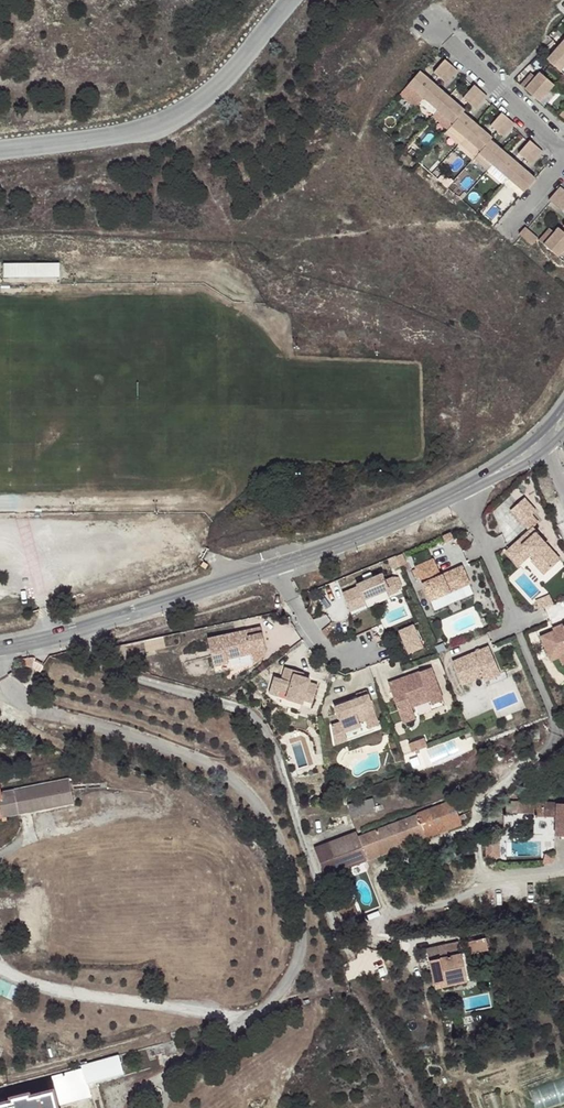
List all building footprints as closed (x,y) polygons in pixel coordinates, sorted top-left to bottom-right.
[(547,60),(561,71),(563,67),(563,41),(547,60)] [(445,59),(434,73),(447,84),(458,71),(445,59)] [(420,71),(408,85),(453,124),(463,112),(465,110),(420,71)] [(536,77),(525,89),(540,102),(554,85),(540,72),(536,77)] [(520,85),(525,89),(536,77),(531,73),(520,85)] [(475,85),(463,98),(476,109),(487,96),(475,85)] [(463,112),(453,124),(452,126),(481,151),(491,140),(492,138),(463,112)] [(502,112),(490,126),(503,137),(515,124),(502,112)] [(491,140),(481,151),(479,153),(524,192),(536,179),(491,140)] [(530,140),(519,154),(531,165),(543,151),(530,140)] [(549,200),(562,211),(563,209),(563,190),(560,187),(549,200)] [(543,244),(558,257),(563,250),(563,231),(559,226),(554,232),(543,244)] [(525,227),(519,234),(533,246),(538,239),(525,227)] [(539,240),(543,244),(554,232),(549,228),(539,240)] [(60,263),(4,263),(4,278),(60,277),(60,263)] [(521,496),(508,509),(520,522),(522,520),(533,509),(521,496)] [(521,543),(525,547),(535,537),(537,535),(533,531),(522,520),(520,522),(531,533),(521,543)] [(521,543),(509,555),(523,569),(532,561),(533,562),(547,576),(561,563),(535,537),(525,547),(521,543)] [(436,561),(419,568),(434,603),(474,585),(466,568),(444,578),(436,561)] [(533,562),(531,564),(545,579),(547,576),(533,562)] [(369,586),(354,592),(358,603),(373,597),(374,600),(398,590),(400,595),(410,591),(404,577),(396,580),(393,573),(368,584),(369,586)] [(373,597),(358,603),(362,612),(377,606),(374,600),(373,597)] [(554,628),(556,633),(559,640),(563,638),(563,628),(563,625),(554,628)] [(249,631),(219,638),(225,666),(240,663),(239,659),(264,654),(271,660),(278,650),(273,626),(255,630),(255,633),(250,634),(249,631)] [(542,640),(551,663),(559,659),(563,657),(563,638),(559,640),(556,633),(542,640)] [(493,649),(457,664),(466,686),(486,677),(489,683),(505,676),(493,649)] [(321,679),(314,677),(305,674),(307,670),(297,667),(293,679),(285,677),(280,693),(290,696),(292,691),(299,694),(298,698),(313,703),(314,700),(324,703),(329,685),(320,682),(321,679)] [(443,668),(402,683),(406,694),(404,695),(412,719),(425,714),(422,705),(440,698),(443,705),(455,700),(443,668)] [(505,676),(489,683),(492,689),(513,681),(510,674),(505,676)] [(369,698),(345,706),(351,721),(342,724),(345,740),(356,736),(355,732),(372,726),(371,722),(377,720),(380,728),(381,729),(392,725),(380,695),(378,690),(367,694),(369,698)] [(425,714),(412,719),(414,723),(427,718),(425,714)] [(356,736),(345,740),(346,745),(358,741),(356,736)] [(1,774),(0,774),(0,816),(18,813),(15,787),(3,789),(1,774)] [(17,786),(21,814),(79,802),(75,776),(17,786)] [(361,835),(370,858),(463,822),(454,799),(361,835)] [(502,812),(534,813),(534,815),(553,816),(553,834),(563,835),(563,802),(507,801),(507,803),(503,803),(502,812)] [(509,821),(500,821),(500,831),(509,831),(509,821)] [(361,835),(360,831),(325,844),(326,849),(329,848),(338,870),(370,858),(361,835)] [(325,875),(338,870),(329,848),(326,849),(316,852),(325,875)] [(553,850),(543,853),(540,863),(548,862),(552,857),(553,850)] [(424,874),(412,879),(417,893),(429,888),(424,874)] [(418,982),(450,978),(446,942),(433,943),(434,956),(417,958),(418,982)] [(450,983),(450,978),(418,982),(418,987),(450,983)] [(173,1051),(170,1040),(160,1043),(163,1054),(173,1051)] [(121,1074),(117,1055),(80,1064),(80,1067),(51,1075),(59,1104),(79,1098),(77,1091),(87,1089),(85,1083),(121,1074)] [(51,1089),(28,1094),(27,1090),(10,1095),(11,1098),(0,1101),(0,1107),(56,1107),(51,1089)] [(88,1095),(87,1089),(77,1091),(79,1098),(88,1095)]
